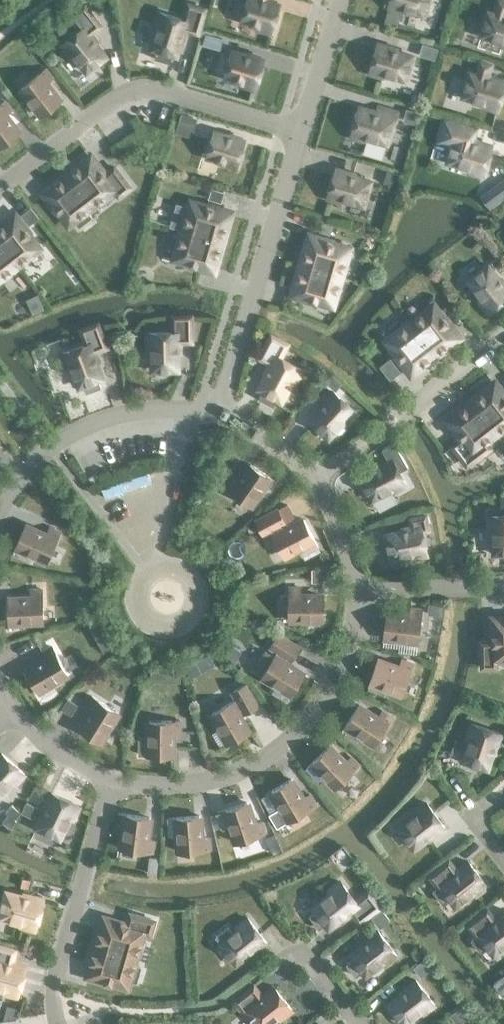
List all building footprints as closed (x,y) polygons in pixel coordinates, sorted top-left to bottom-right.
[(279,5),(262,0),(238,0),(234,13),(242,16),(242,18),(258,23),(257,27),(271,32),(279,5)] [(388,6),(403,10),(404,7),(425,13),(429,0),(390,0),(388,6)] [(495,12),(488,10),(481,34),(503,41),(502,44),(503,45),(503,0),(499,0),(495,12)] [(205,8),(188,3),(184,18),(159,11),(155,25),(159,26),(153,48),(157,49),(155,57),(170,61),(172,53),(177,55),(182,38),(184,39),(187,28),(198,32),(205,8)] [(101,24),(85,4),(71,15),(81,28),(61,44),(70,55),(73,53),(87,71),(107,55),(96,41),(98,40),(91,31),(101,24)] [(384,73),(406,79),(413,54),(397,50),(397,48),(378,42),(369,72),(383,76),(384,73)] [(255,87),(262,60),(232,51),(231,55),(223,53),(219,68),(226,71),(225,74),(242,78),(240,83),(255,87)] [(503,86),(503,79),(488,74),(492,63),(481,60),(477,73),(470,71),(463,95),(484,102),(483,105),(497,109),(503,86)] [(21,87),(42,114),(61,100),(47,82),(53,77),(46,68),(21,87)] [(1,146),(20,132),(5,114),(12,109),(5,100),(0,103),(0,144),(1,146)] [(377,111),(359,105),(351,135),(365,139),(366,136),(387,142),(394,119),(396,119),(398,111),(379,105),(377,111)] [(440,139),(453,143),(448,160),(470,166),(469,170),(483,174),(491,144),(473,139),(477,127),(446,118),(440,139)] [(222,163),(236,168),(244,141),(214,132),(207,154),(224,159),(222,163)] [(119,195),(130,186),(115,166),(105,173),(91,155),(79,165),(73,171),(97,202),(114,188),(119,195)] [(355,175),(355,173),(336,167),(327,197),(341,201),(342,198),(364,204),(371,180),(355,175)] [(74,219),(79,225),(92,216),(87,209),(97,202),(73,171),(57,183),(56,182),(44,192),(58,211),(59,210),(69,223),(74,219)] [(191,201),(183,229),(221,240),(225,226),(226,227),(230,212),(207,205),(207,206),(191,201)] [(16,264),(39,247),(29,234),(30,233),(15,214),(3,223),(4,224),(0,227),(0,243),(16,264)] [(221,240),(183,229),(181,235),(174,233),(169,248),(177,250),(175,257),(191,261),(190,262),(213,269),(218,254),(217,254),(221,240)] [(307,250),(303,264),(340,275),(349,248),(333,243),(334,242),(310,235),(306,250),(307,250)] [(0,243),(0,277),(16,264),(0,243)] [(340,275),(303,264),(299,278),(298,278),(293,292),(317,299),(317,298),(332,303),(340,275)] [(489,264),(469,279),(482,297),(479,299),(488,311),(503,299),(503,280),(501,276),(499,277),(489,264)] [(434,304),(411,322),(435,353),(446,344),(447,345),(459,336),(444,316),(443,317),(434,304)] [(180,340),(192,340),(191,315),(174,315),(174,331),(148,332),(149,346),(152,346),(153,369),(178,368),(178,351),(180,351),(180,340)] [(87,391),(101,386),(98,379),(103,377),(97,361),(99,360),(95,350),(106,346),(98,322),(81,328),(87,343),(63,352),(68,366),(71,365),(79,386),(84,384),(87,391)] [(435,353),(411,322),(388,339),(398,352),(397,353),(412,372),(424,363),(423,362),(435,353)] [(280,357),(287,342),(272,334),(260,356),(271,362),(265,371),(267,372),(259,387),(282,400),(292,380),(295,382),(302,369),(280,357)] [(495,382),(482,391),(483,392),(472,401),(496,432),(503,425),(503,394),(495,382)] [(310,419),(329,436),(344,420),(347,422),(357,411),(334,391),(320,405),(322,406),(310,419)] [(496,432),(472,401),(460,410),(460,409),(447,418),(462,437),(452,444),(468,464),(490,446),(485,440),(496,432)] [(382,448),(388,459),(374,466),(375,468),(360,476),(372,498),(392,488),(394,491),(407,484),(399,471),(408,466),(394,441),(382,448)] [(231,478),(225,487),(251,505),(270,476),(251,463),(238,482),(231,478)] [(285,521),(279,509),(257,521),(262,532),(270,528),(284,555),(315,539),(304,518),(284,529),(280,523),(285,521)] [(429,528),(426,514),(411,518),(412,525),(402,528),(402,530),(385,533),(391,558),(412,553),(413,557),(428,554),(422,529),(429,528)] [(494,552),(503,551),(503,514),(490,515),(490,530),(494,529),(494,552)] [(48,560),(60,531),(50,527),(47,534),(26,525),(16,546),(48,560)] [(301,587),(289,587),(289,618),(324,618),(324,595),(301,595),(301,587)] [(44,619),(42,588),(31,589),(31,597),(8,598),(9,621),(44,619)] [(384,636),(418,640),(422,609),(411,608),(410,616),(387,613),(384,636)] [(497,666),(497,658),(503,657),(503,617),(493,618),(494,641),(482,641),(482,666),(497,666)] [(300,647),(278,634),(271,645),(278,649),(275,655),(265,650),(254,669),(263,675),(292,693),(304,673),(285,661),(288,655),(293,658),(300,647)] [(46,658),(26,670),(38,690),(68,673),(52,646),(42,651),(46,658)] [(378,659),(370,681),(403,692),(413,663),(402,659),(400,667),(378,659)] [(238,697),(226,704),(212,712),(229,742),(249,731),(237,711),(243,707),(246,712),(257,706),(245,683),(233,690),(238,697)] [(118,711),(107,704),(92,695),(86,705),(93,709),(81,729),(100,741),(118,711)] [(69,698),(63,709),(71,714),(78,703),(69,698)] [(346,724),(375,743),(392,717),(382,711),(378,717),(359,705),(346,724)] [(149,737),(139,737),(139,753),(149,753),(149,754),(172,754),(172,731),(180,731),(180,720),(149,720),(149,737)] [(501,733),(472,723),(467,737),(471,738),(464,759),(488,767),(493,751),(495,751),(501,733)] [(313,761),(337,786),(359,764),(351,756),(345,762),(329,745),(313,761)] [(25,773),(2,752),(0,754),(0,795),(12,782),(15,784),(25,773)] [(303,798),(291,778),(272,790),(289,820),(316,804),(310,794),(303,798)] [(73,819),(79,805),(51,792),(43,810),(45,811),(37,826),(60,837),(70,817),(73,819)] [(225,809),(236,842),(266,832),(262,821),(255,824),(247,802),(225,809)] [(429,839),(445,827),(426,802),(415,811),(417,814),(399,827),(414,847),(428,837),(429,839)] [(21,812),(12,804),(6,811),(9,814),(3,821),(9,827),(16,819),(15,818),(21,812)] [(127,814),(123,848),(153,852),(155,840),(147,839),(150,816),(127,814)] [(179,851),(210,848),(209,837),(201,838),(200,815),(177,817),(179,851)] [(266,837),(274,852),(282,848),(274,834),(266,837)] [(150,856),(148,872),(157,873),(159,857),(150,856)] [(474,891),(476,894),(487,885),(468,861),(457,870),(449,860),(430,875),(438,886),(434,890),(443,902),(450,897),(456,905),(474,891)] [(360,920),(380,905),(369,891),(356,901),(340,881),(329,890),(331,893),(313,906),(316,910),(310,915),(319,927),(326,922),(329,926),(342,916),(344,917),(352,911),(360,920)] [(21,925),(35,928),(43,898),(24,893),(23,895),(7,891),(0,916),(22,921),(21,925)] [(472,939),(481,951),(488,946),(494,954),(503,946),(503,911),(495,918),(487,909),(468,924),(477,935),(472,939)] [(102,933),(99,941),(137,952),(143,931),(151,933),(155,920),(130,913),(127,924),(105,918),(101,932),(102,933)] [(238,929),(221,943),(236,963),(250,952),(251,954),(267,942),(248,917),(236,926),(238,929)] [(353,958),(347,963),(356,975),(363,970),(366,974),(383,961),(386,964),(397,955),(378,930),(363,942),(364,944),(350,954),(353,958)] [(92,960),(88,975),(111,982),(112,981),(127,985),(129,979),(137,981),(141,966),(133,964),(137,952),(99,941),(94,961),(92,960)] [(17,995),(25,965),(11,961),(14,949),(0,946),(0,987),(4,988),(3,991),(17,995)] [(435,1004),(416,979),(400,991),(402,993),(388,1003),(404,1023),(421,1010),(424,1013),(435,1004)] [(255,984),(235,999),(245,1011),(246,1010),(257,1023),(268,1023),(279,1016),(281,1018),(293,1009),(273,985),(262,994),(255,984)]
